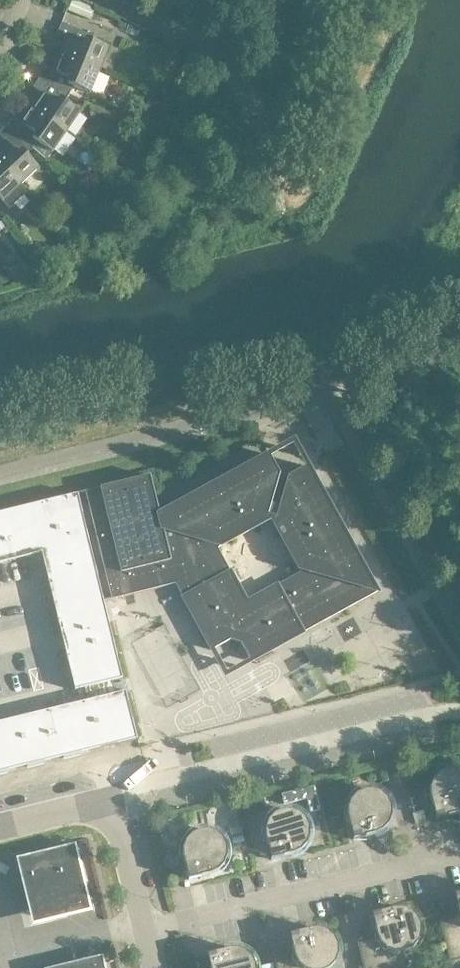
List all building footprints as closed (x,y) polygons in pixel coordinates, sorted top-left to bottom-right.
[(72,0),(67,11),(90,20),(94,9),(72,0)] [(66,38),(59,55),(99,71),(108,48),(91,41),(93,36),(61,23),(56,34),(66,38)] [(99,71),(59,55),(52,71),(43,67),(39,78),(69,94),(72,86),(89,93),(99,71)] [(69,94),(39,78),(32,87),(41,93),(30,108),(66,132),(80,112),(64,101),(69,94)] [(66,132),(30,108),(20,123),(12,117),(6,126),(28,146),(33,139),(52,152),(66,132)] [(6,126),(0,131),(0,137),(4,141),(0,145),(0,163),(20,185),(38,168),(22,151),(28,146),(6,126)] [(20,185),(0,163),(0,199),(7,207),(25,190),(20,185)] [(268,455),(159,515),(175,584),(211,650),(230,640),(240,643),(250,662),(377,592),(361,564),(307,466),(288,477),(274,524),(300,573),(252,599),(243,597),(217,548),(265,522),(270,504),(279,475),(268,455)] [(149,476),(107,486),(85,492),(111,599),(175,584),(159,515),(149,476)] [(77,498),(0,516),(0,567),(41,557),(74,694),(75,694),(78,706),(0,726),(0,776),(137,743),(77,498)] [(435,820),(457,814),(459,812),(459,772),(455,770),(446,771),(438,774),(433,780),(432,781),(429,789),(430,797),(429,797),(435,820)] [(314,787),(281,795),(283,804),(307,799),(310,813),(319,810),(314,787)] [(347,817),(347,818),(352,840),(375,834),(382,831),(388,825),(388,824),(391,816),(391,808),(390,807),(387,799),(381,794),(380,793),(372,791),(364,791),(363,791),(356,795),(350,801),(347,809),(347,817)] [(265,838),(264,838),(270,860),(292,855),(292,854),(300,851),(305,845),(306,844),(309,836),(308,828),(308,827),(305,820),(298,814),(298,813),(290,811),(282,811),(281,811),(273,815),(268,821),(267,822),(264,829),(265,838)] [(239,820),(227,823),(230,835),(242,832),(239,820)] [(182,858),(188,880),(210,875),(210,874),(217,871),(223,865),(223,864),(226,856),(226,848),(226,847),(222,840),(216,834),(215,834),(208,831),(199,831),(198,831),(191,835),(185,841),(185,842),(182,849),(182,858)] [(24,865),(35,907),(37,917),(64,910),(64,911),(82,906),(81,905),(82,905),(70,854),(69,854),(69,853),(25,864),(25,865),(24,865)] [(5,876),(9,869),(0,864),(0,873),(5,876)] [(453,894),(458,916),(455,917),(455,918),(439,922),(449,962),(459,959),(459,892),(453,894)] [(370,914),(376,936),(373,937),(373,938),(357,942),(363,967),(405,967),(401,952),(403,952),(404,952),(411,949),(417,943),(417,942),(420,934),(420,926),(419,925),(416,917),(410,912),(409,911),(401,909),(393,909),(370,914)] [(294,957),(290,957),(291,958),(274,962),(274,961),(262,964),(263,967),(329,967),(334,963),(335,962),(338,954),(337,946),(337,945),(333,938),(327,932),(319,929),(311,929),(310,929),(288,934),(294,957)] [(206,954),(209,967),(255,967),(255,966),(255,965),(251,958),(245,952),(244,952),(236,949),(228,949),(206,954)] [(449,962),(450,967),(459,967),(459,959),(449,962)]
